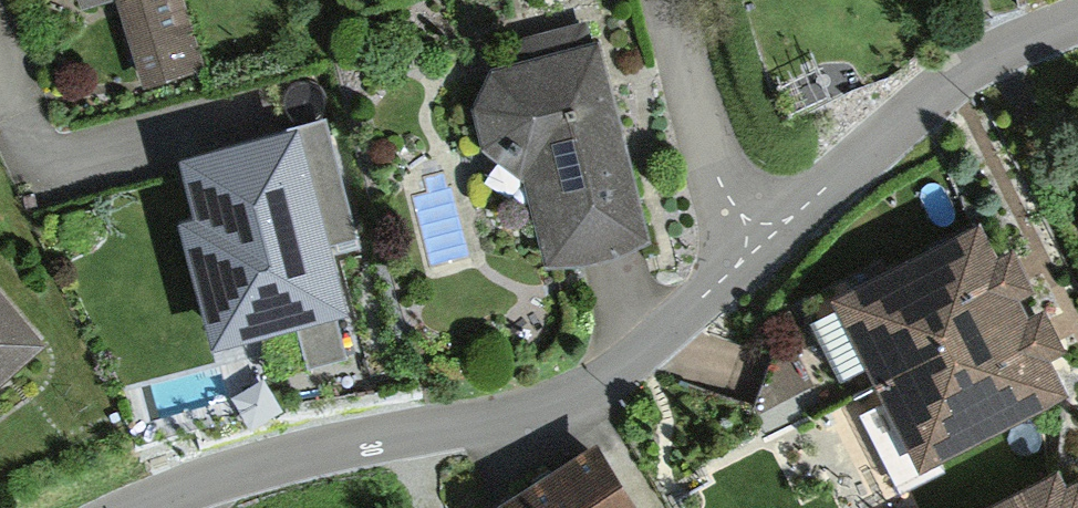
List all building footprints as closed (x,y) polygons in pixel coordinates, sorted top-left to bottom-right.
[(80,17),(114,5),(144,92),(208,71),(183,0),(74,0),(80,17)] [(619,270),(653,252),(627,154),(600,54),(593,56),(586,29),(522,46),(528,69),(492,79),(475,116),(485,158),(523,186),(546,274),(585,277),(619,270)] [(177,234),(212,362),(347,326),(297,140),(244,154),(178,172),(193,230),(177,234)] [(863,404),(900,481),(945,460),(939,449),(1067,387),(1051,354),(1068,346),(1045,297),(1029,305),(1021,287),(1032,282),(1014,246),(996,254),(977,216),(836,283),(889,392),(863,404)] [(40,354),(0,307),(0,389),(40,354)] [(484,501),(488,507),(644,507),(596,431),(484,501)] [(961,507),(1077,507),(1077,471),(1068,476),(1059,459),(961,507)]
